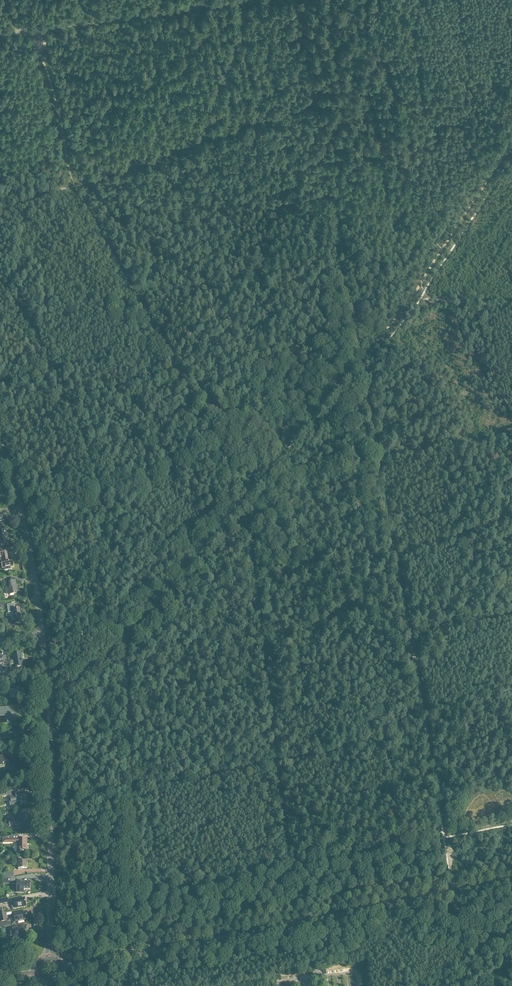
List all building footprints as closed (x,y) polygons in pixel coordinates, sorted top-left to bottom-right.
[(0,531),(0,547),(4,546),(4,543),(8,542),(6,530),(0,531)] [(0,549),(0,558),(2,569),(4,568),(5,570),(11,569),(11,566),(13,565),(12,559),(8,560),(8,558),(6,548),(0,549)] [(9,588),(6,589),(7,594),(10,594),(10,595),(17,594),(15,580),(7,581),(9,588)] [(14,604),(7,605),(8,613),(14,612),(15,623),(21,622),(19,608),(14,609),(14,604)] [(14,660),(10,661),(11,665),(15,664),(15,668),(23,666),(21,652),(13,653),(14,660)] [(4,667),(5,671),(9,670),(7,656),(2,657),(2,655),(0,656),(0,668),(4,667)] [(24,687),(9,688),(9,696),(17,696),(17,695),(25,694),(24,687)] [(0,708),(0,717),(3,716),(4,723),(13,723),(13,722),(13,721),(16,721),(15,707),(0,708)] [(0,732),(0,737),(1,737),(2,744),(13,742),(12,741),(20,739),(19,732),(9,734),(10,735),(3,737),(2,731),(0,732)] [(3,765),(2,762),(9,761),(11,770),(10,770),(10,771),(11,771),(11,773),(16,772),(16,773),(23,772),(22,767),(21,767),(19,757),(13,758),(12,758),(11,754),(0,756),(0,766),(3,765)] [(7,795),(14,794),(12,787),(6,789),(6,792),(0,793),(0,797),(7,795)] [(11,803),(10,803),(11,808),(17,807),(17,806),(22,804),(21,802),(25,801),(25,796),(27,796),(27,792),(22,793),(23,794),(16,796),(16,795),(10,796),(11,803)] [(9,820),(9,826),(11,826),(12,825),(21,825),(21,826),(22,826),(22,827),(26,827),(26,826),(27,826),(27,814),(21,814),(21,820),(9,820)] [(13,835),(13,839),(16,839),(15,839),(15,842),(18,842),(18,849),(28,849),(28,848),(29,848),(29,846),(28,845),(28,839),(19,838),(19,834),(13,835)] [(15,857),(15,861),(18,861),(18,869),(22,869),(22,868),(27,868),(27,861),(21,861),(22,858),(15,857)] [(17,881),(17,882),(17,885),(17,892),(24,892),(23,892),(23,889),(30,890),(30,882),(17,881)] [(14,900),(14,904),(15,908),(26,906),(25,898),(14,900)] [(26,911),(14,914),(16,922),(27,919),(27,915),(26,911)] [(10,931),(8,931),(9,935),(11,935),(12,940),(23,938),(21,930),(23,929),(22,925),(9,927),(10,931)]
